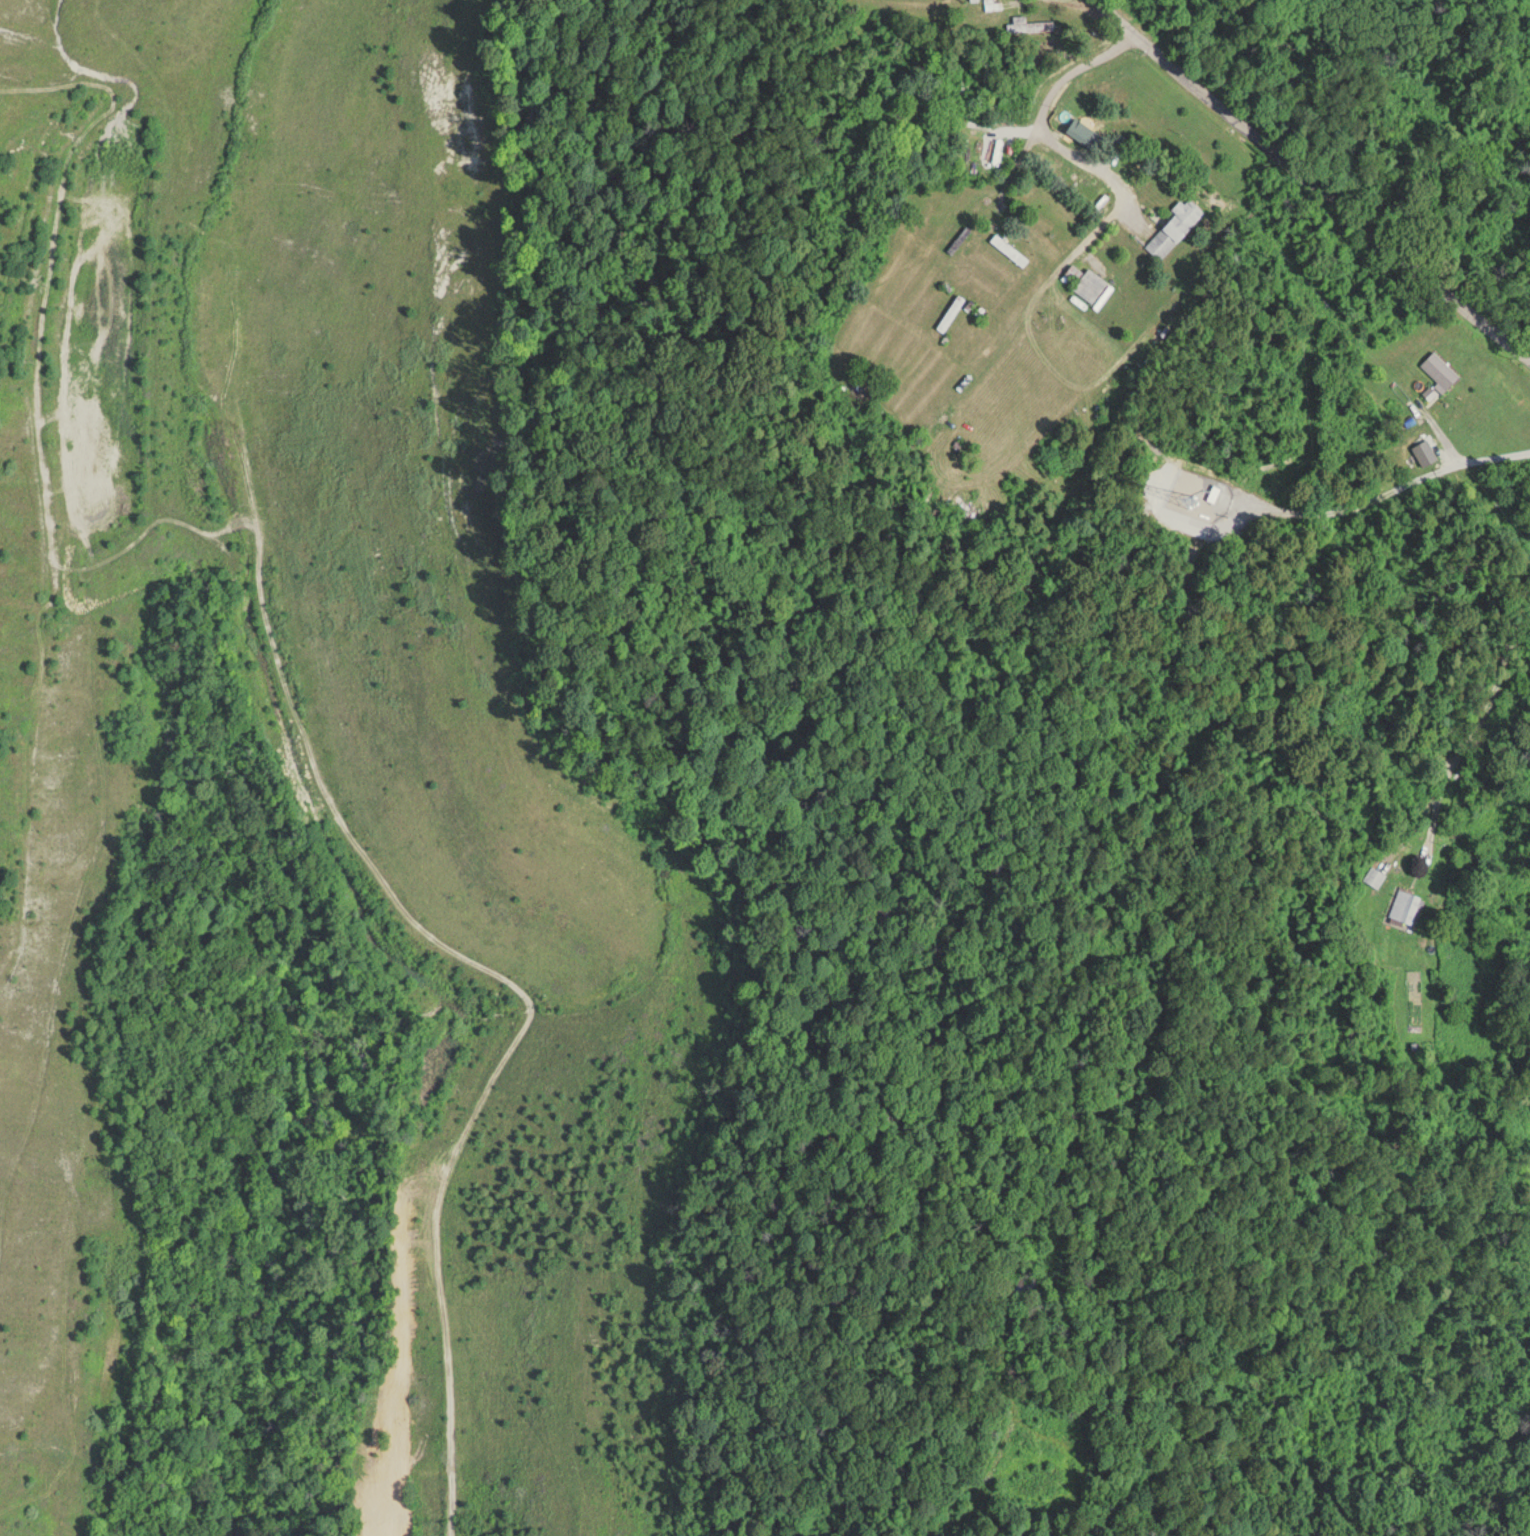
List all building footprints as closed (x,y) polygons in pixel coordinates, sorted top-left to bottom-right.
[(1007,21),(1007,31),(1054,31),(1054,19),(1025,19),(1025,14),(1014,14),(1014,21),(1007,21)] [(970,81),(962,78),(957,96),(965,98),(970,81)] [(1070,131),(1099,152),(1110,137),(1094,126),(1089,133),(1075,123),(1070,131)] [(1206,211),(1188,193),(1173,209),(1176,211),(1144,244),(1159,258),(1206,211)] [(991,240),(1024,265),(1030,257),(997,232),(991,240)] [(1090,265),(1086,271),(1074,262),(1066,272),(1078,281),(1073,288),(1092,303),(1110,280),(1090,265)] [(938,326),(944,330),(966,298),(960,294),(938,326)] [(1461,375),(1435,349),(1420,364),(1446,390),(1461,375)] [(1388,872),(1374,864),(1366,878),(1380,886),(1388,872)] [(1414,923),(1425,894),(1401,885),(1390,915),(1414,923)]
